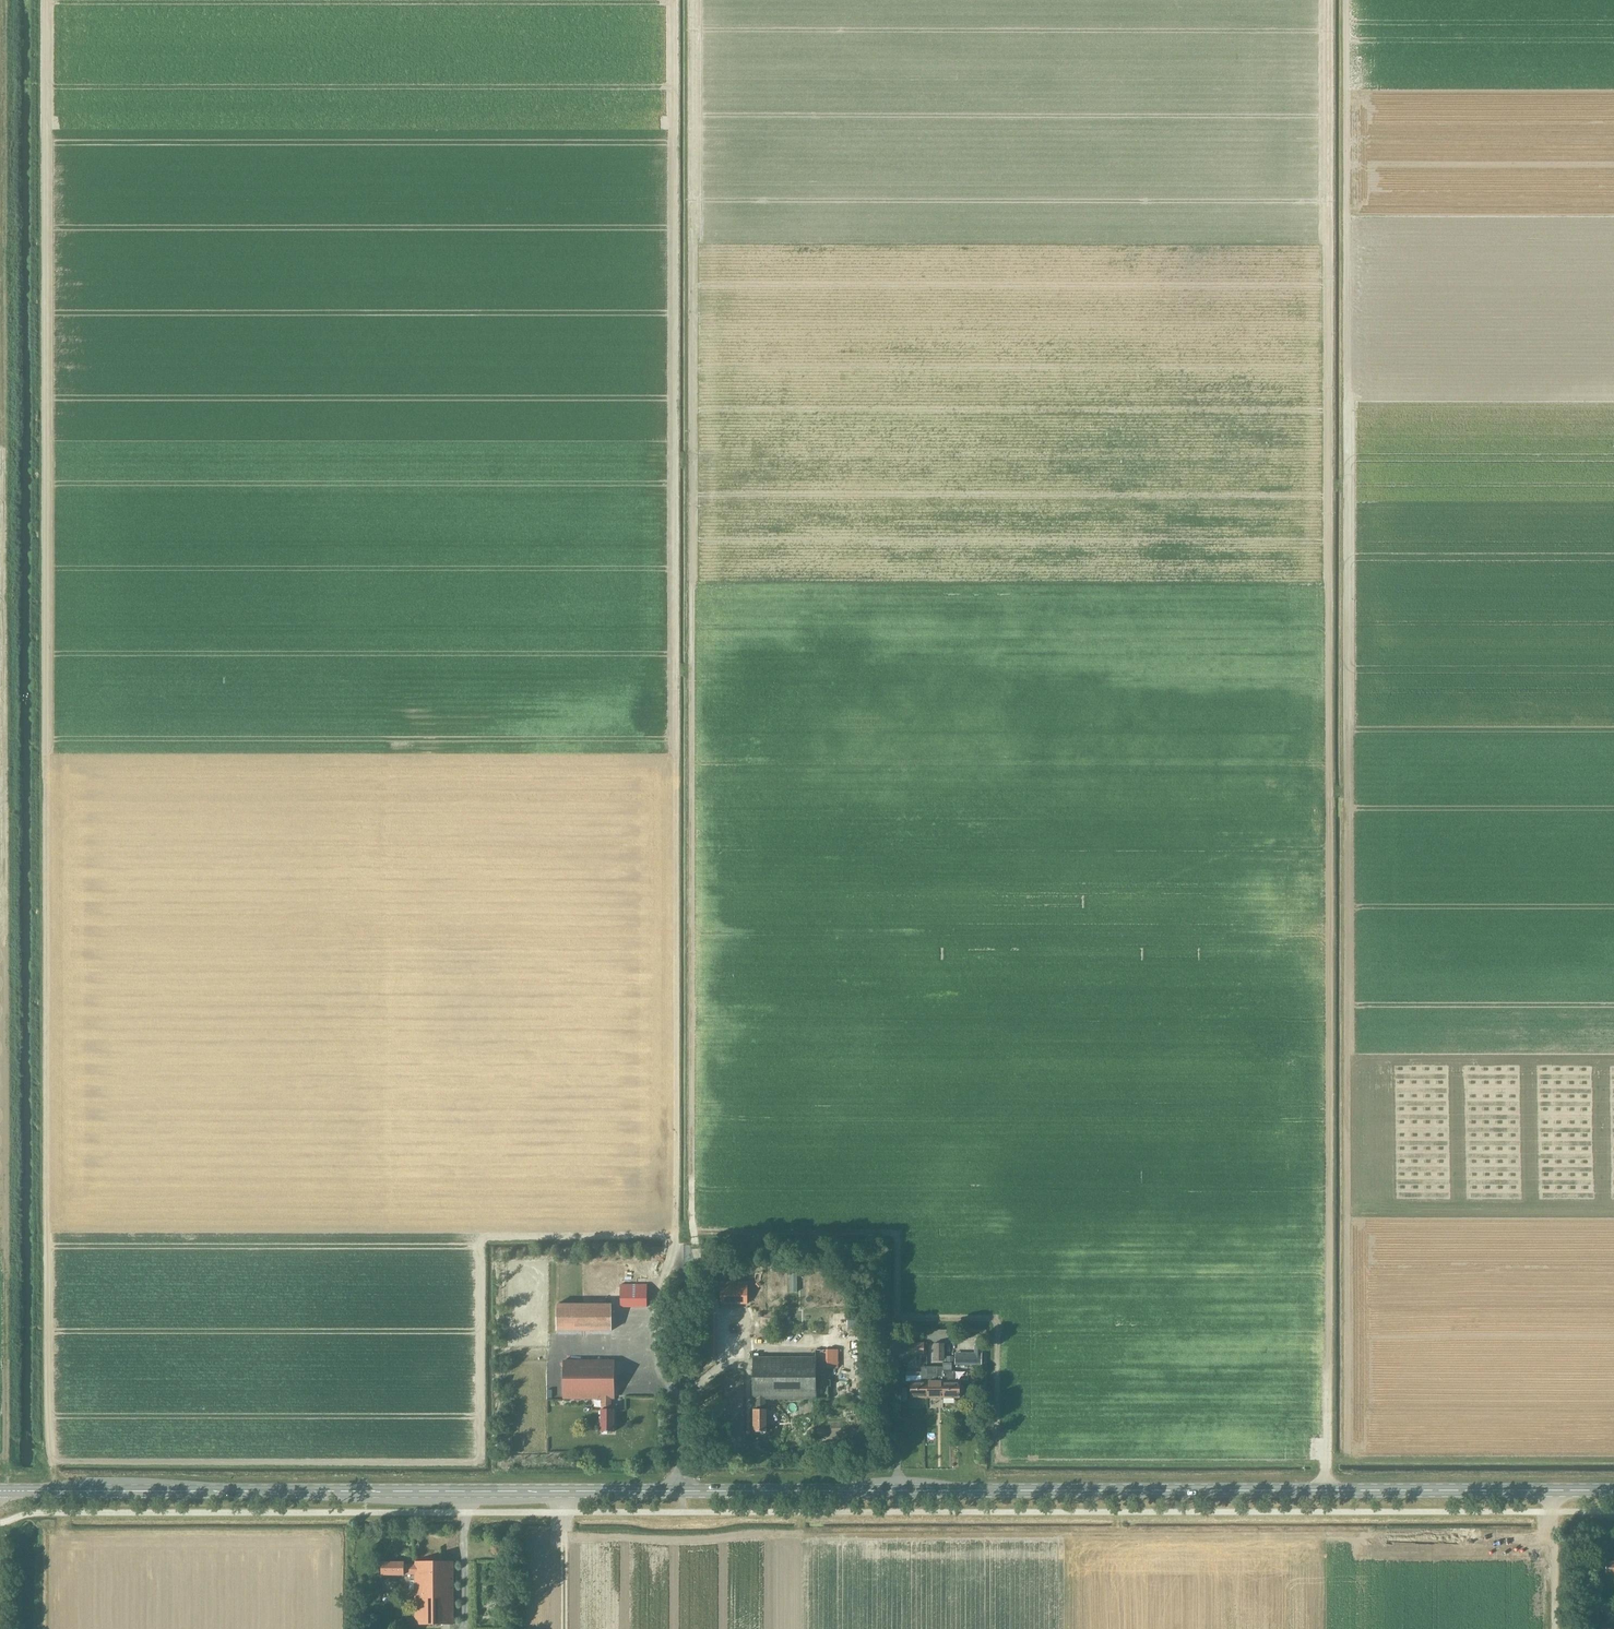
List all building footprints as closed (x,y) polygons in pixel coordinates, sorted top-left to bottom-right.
[(747,1282),(721,1282),(720,1305),(747,1305),(747,1282)] [(647,1307),(647,1285),(620,1285),(620,1307),(647,1307)] [(585,1300),(605,1299),(605,1286),(585,1287),(585,1300)] [(556,1331),(611,1331),(611,1304),(556,1304),(556,1331)] [(924,1343),(909,1343),(909,1355),(924,1355),(924,1343)] [(944,1361),(944,1344),(933,1343),(933,1361),(944,1361)] [(892,1361),(901,1361),(902,1349),(893,1348),(892,1361)] [(815,1399),(815,1358),(753,1358),(753,1399),(756,1399),(765,1399),(815,1399)] [(611,1409),(611,1399),(613,1399),(613,1361),(563,1361),(563,1399),(602,1399),(602,1409),(601,1409),(601,1432),(614,1432),(614,1409),(611,1409)] [(910,1398),(927,1398),(927,1374),(927,1367),(921,1367),(921,1382),(910,1382),(910,1398)] [(927,1374),(927,1398),(943,1398),(943,1372),(943,1367),(937,1367),(937,1374),(927,1374)] [(943,1372),(943,1398),(959,1398),(959,1382),(954,1382),(954,1372),(943,1372)] [(622,1401),(632,1401),(632,1389),(622,1389),(622,1401)] [(753,1410),(753,1432),(766,1432),(766,1410),(765,1410),(765,1399),(756,1399),(756,1410),(753,1410)] [(415,1624),(453,1624),(453,1562),(415,1562),(415,1565),(404,1565),(404,1563),(381,1563),(381,1575),(404,1575),(415,1574),(415,1624)] [(1605,1562),(1605,1575),(1613,1574),(1613,1562),(1605,1562)]
